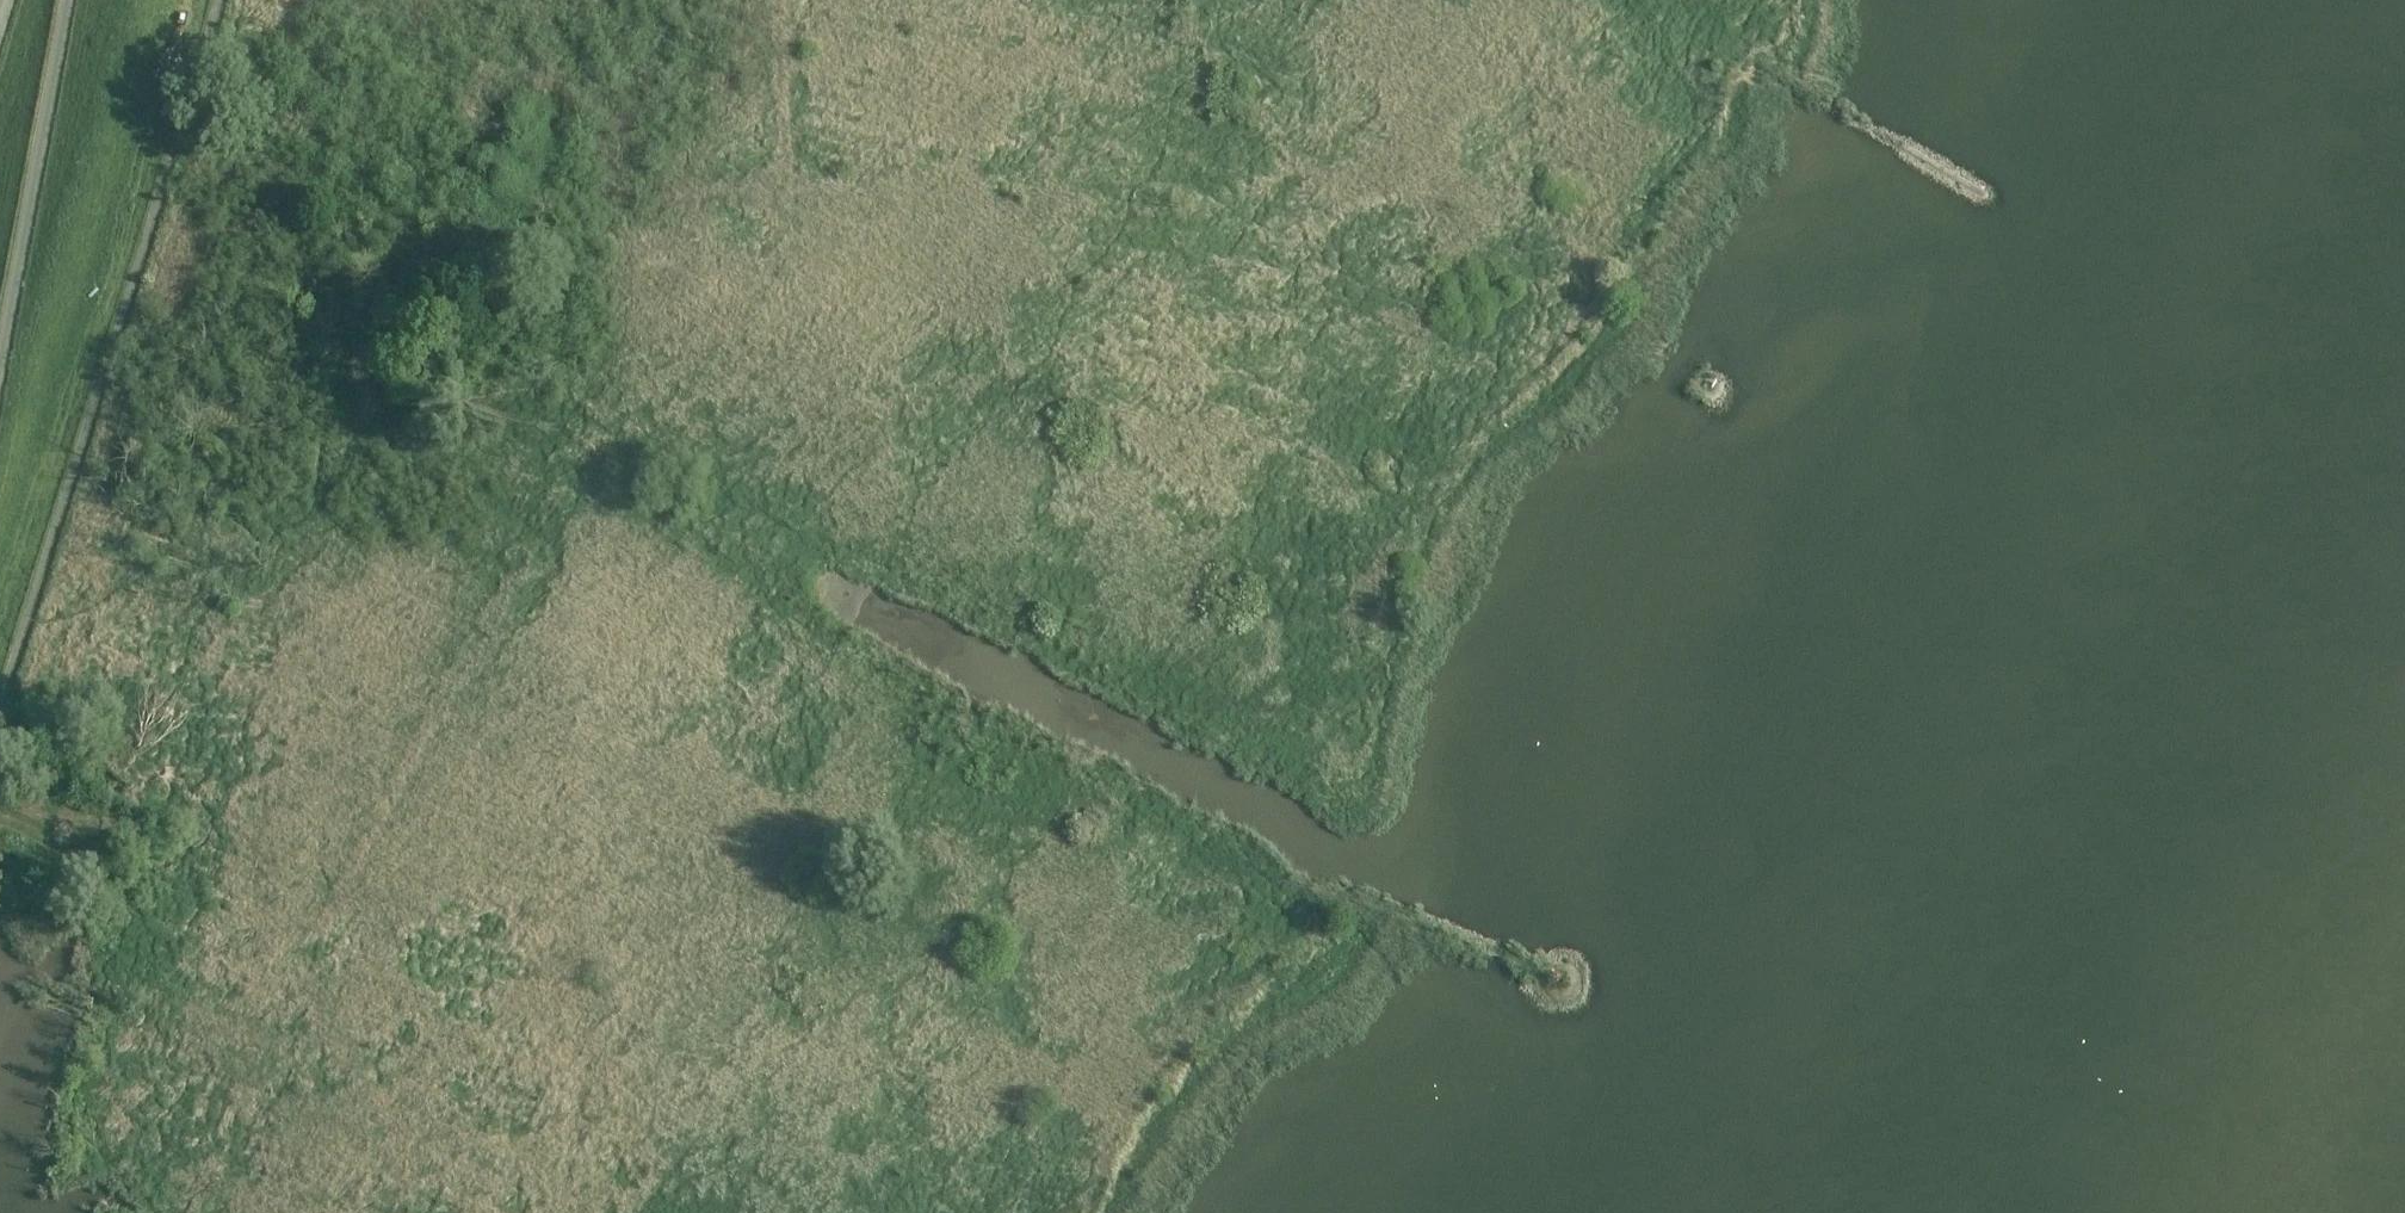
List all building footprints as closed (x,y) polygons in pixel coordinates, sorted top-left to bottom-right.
[(8,791),(6,800),(25,806),(27,797),(8,791)]
